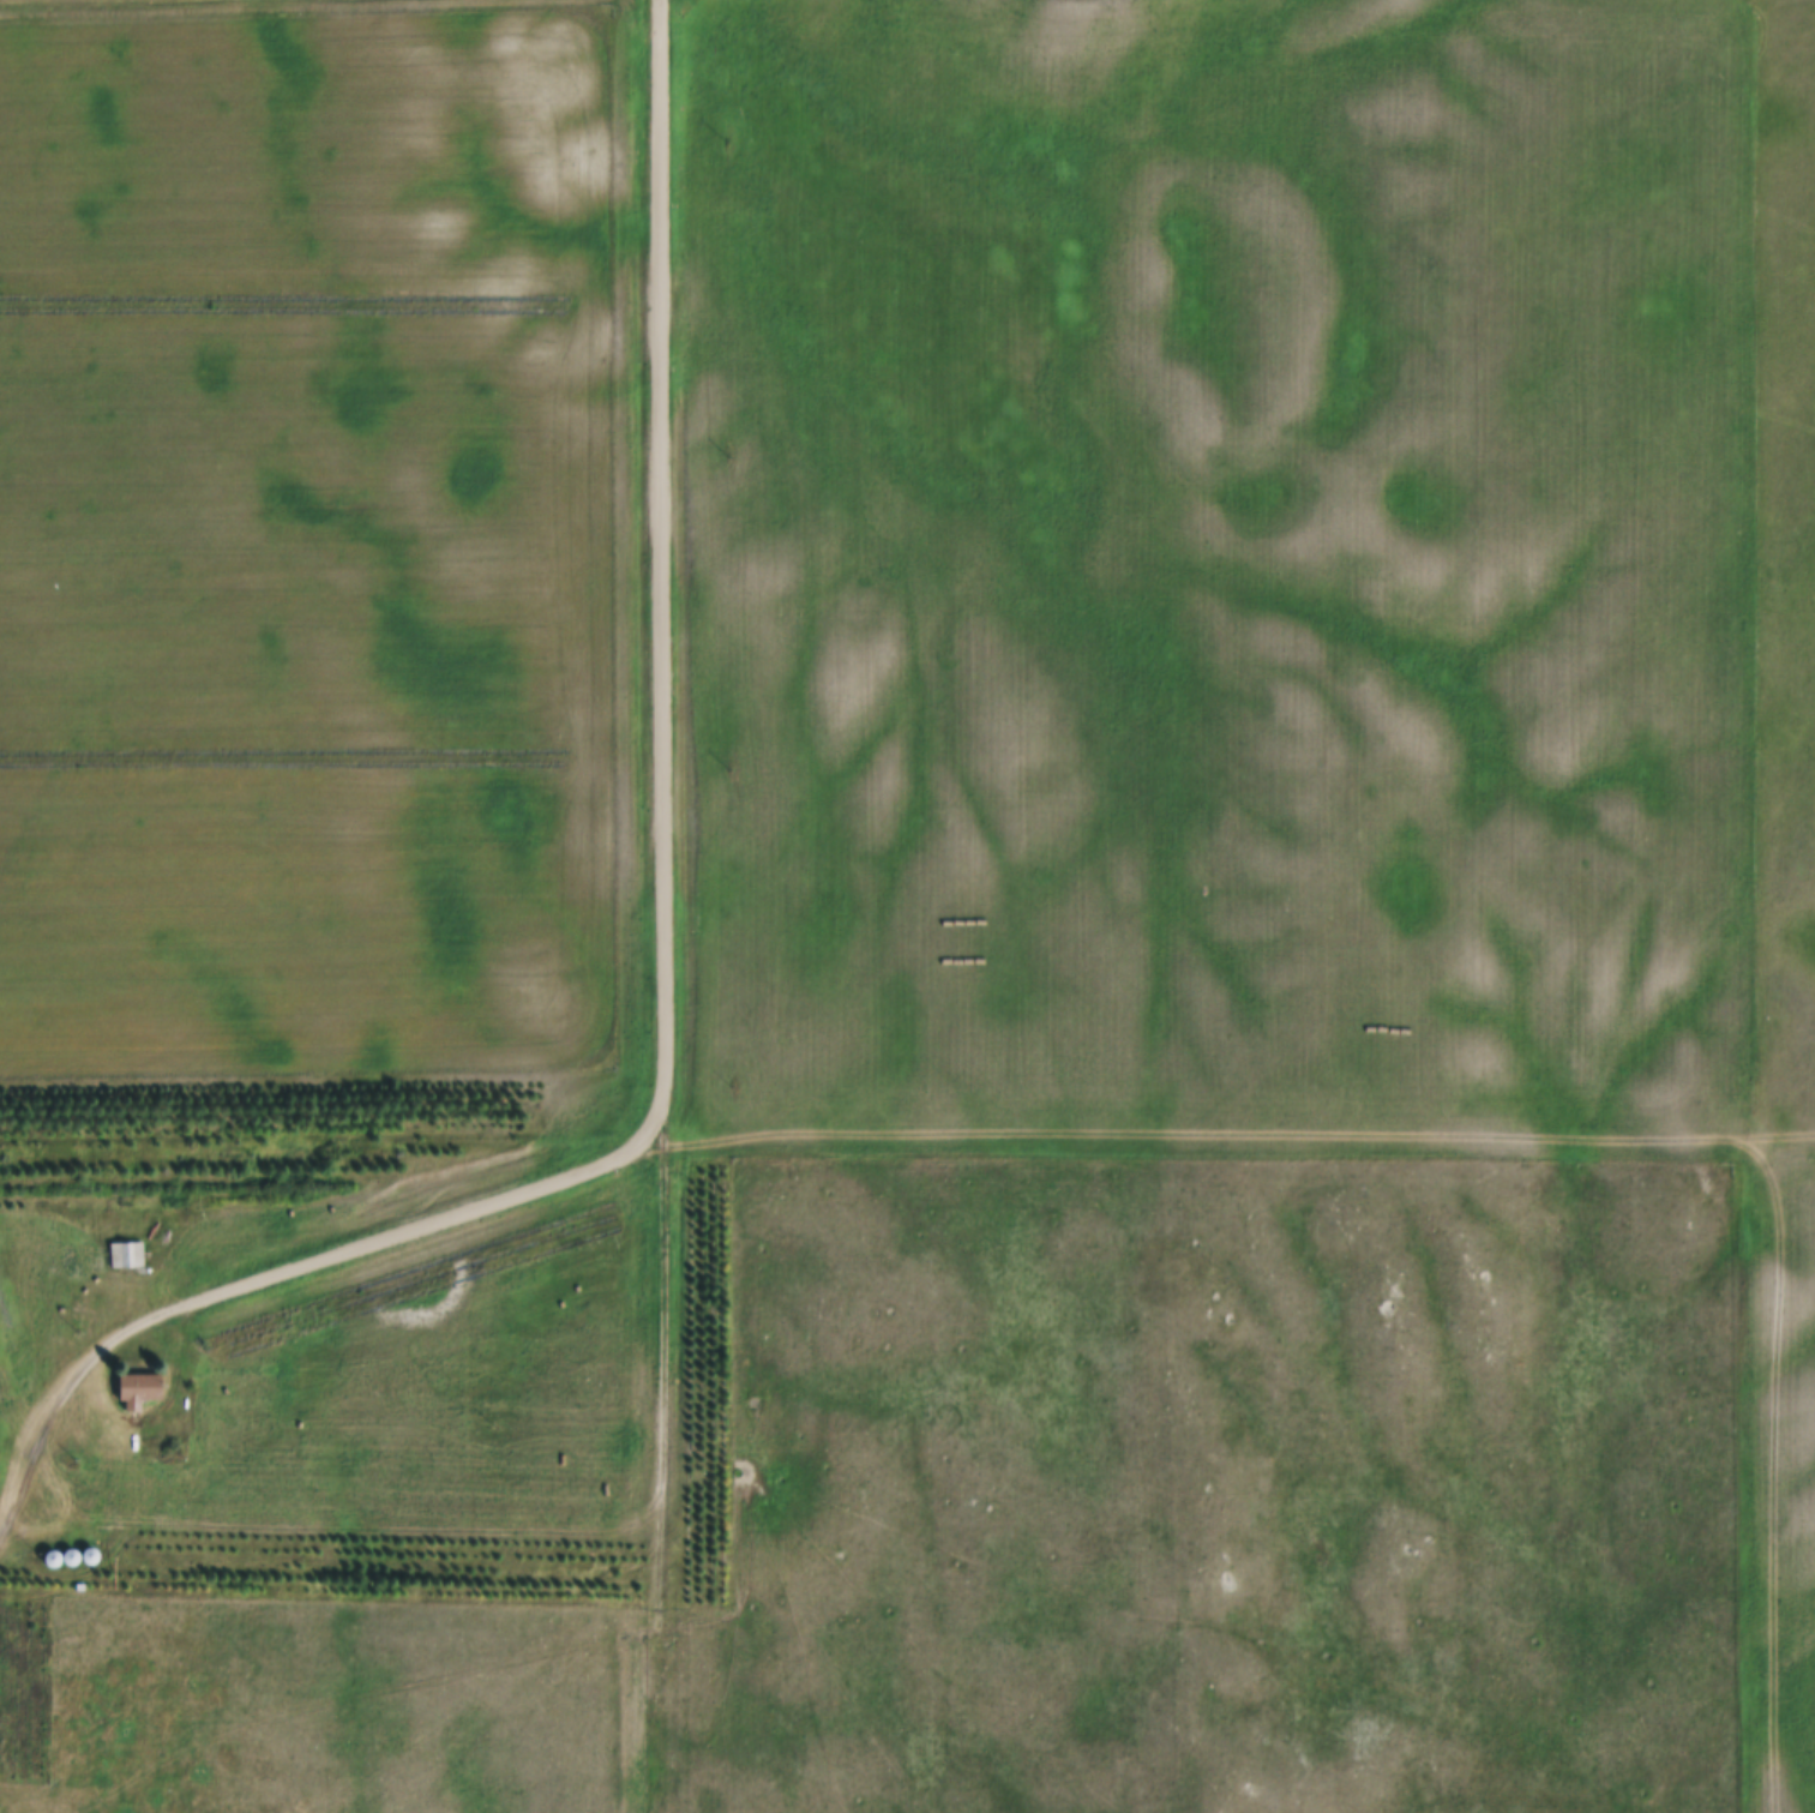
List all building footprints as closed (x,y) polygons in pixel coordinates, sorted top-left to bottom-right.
[(50,1215),(71,1215),(71,1230),(50,1230),(50,1215)] [(112,1243),(142,1243),(143,1267),(112,1267),(112,1243)] [(101,1248),(101,1269),(88,1269),(89,1248),(101,1248)] [(118,1375),(162,1375),(162,1399),(139,1399),(139,1413),(124,1413),(124,1399),(118,1399),(118,1375)] [(91,1565),(89,1566),(86,1566),(84,1565),(82,1563),(80,1561),(79,1559),(79,1555),(80,1553),(83,1551),(84,1549),(88,1549),(90,1549),(92,1550),(95,1553),(96,1555),(96,1557),(95,1561),(94,1562),(91,1565)] [(72,1566),(70,1567),(66,1567),(64,1566),(62,1565),(60,1562),(60,1559),(60,1556),(61,1554),(62,1551),(65,1550),(68,1550),(71,1550),(73,1551),(76,1554),(77,1556),(77,1560),(76,1562),(74,1565),(72,1566)] [(53,1567),(50,1567),(48,1567),(46,1566),(43,1565),(42,1562),(41,1560),(42,1557),(43,1555),(44,1553),(47,1551),(49,1551),(53,1551),(55,1554),(56,1555),(58,1557),(58,1561),(56,1563),(55,1565),(53,1567)] [(76,1584),(85,1584),(85,1592),(76,1592),(76,1584)]
